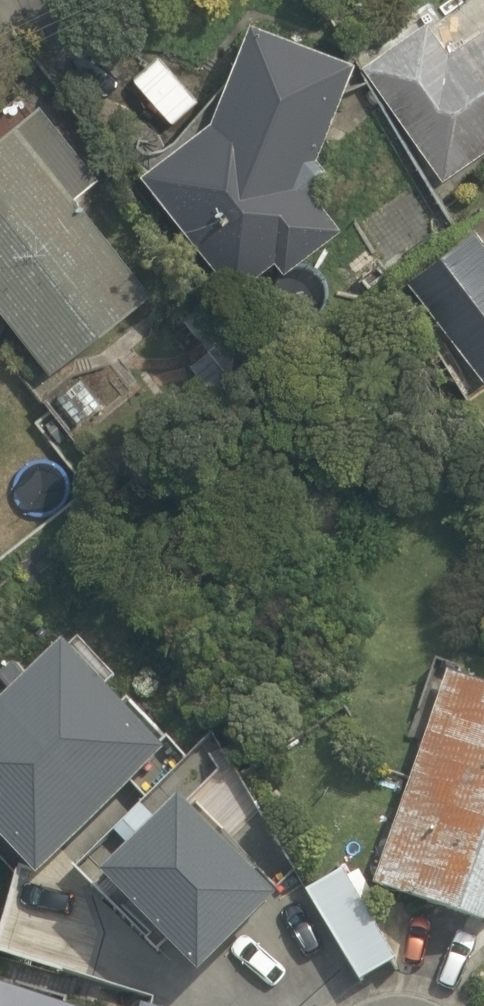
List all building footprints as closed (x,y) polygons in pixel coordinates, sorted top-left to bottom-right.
[(289,270),(347,224),(315,183),(335,169),(321,154),(361,54),(255,11),(218,112),(145,163),(239,287),(278,256),(289,270)] [(451,47),(430,15),(363,60),(445,179),(483,151),(483,23),(451,47)] [(54,367),(155,288),(79,193),(104,174),(44,97),(0,131),(0,296),(54,367)] [(482,228),(413,279),(483,373),(483,232),(482,228)] [(35,867),(164,742),(63,643),(0,703),(0,831),(35,867)] [(452,670),(376,882),(483,919),(483,682),(452,670)] [(204,973),(284,893),(186,793),(106,871),(204,973)] [(400,956),(348,871),(312,893),(364,978),(400,956)] [(0,979),(0,1005),(83,1005),(0,979)]
